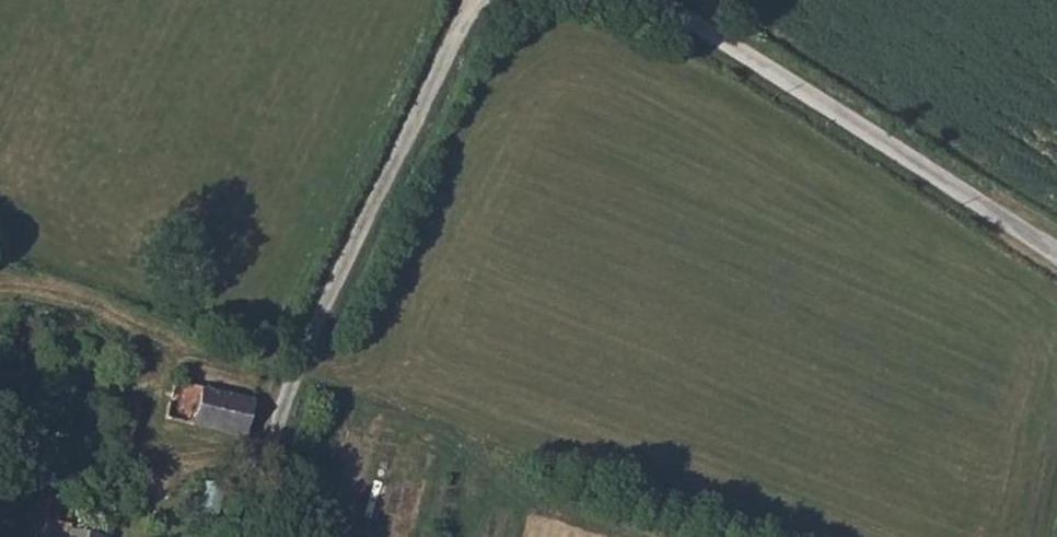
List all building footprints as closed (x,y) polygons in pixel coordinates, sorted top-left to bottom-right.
[(244,439),(254,400),(174,381),(164,419),(244,439)]
